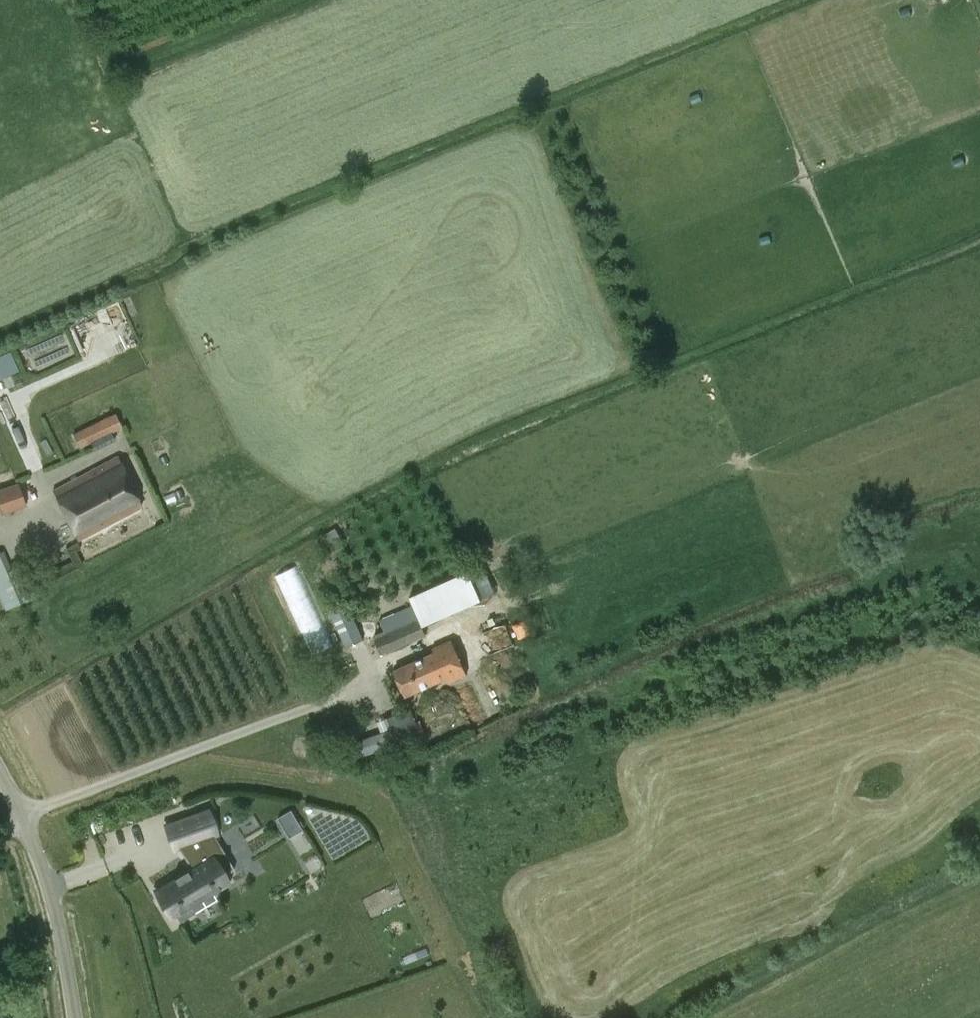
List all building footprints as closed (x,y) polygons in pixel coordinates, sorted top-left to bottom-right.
[(19,369),(11,350),(0,354),(0,377),(19,369)] [(88,443),(120,429),(113,415),(82,429),(88,443)] [(53,488),(80,539),(143,506),(117,455),(53,488)] [(26,506),(18,482),(0,489),(0,510),(1,514),(26,506)] [(0,553),(0,592),(1,595),(18,587),(2,552),(0,553)] [(300,564),(281,570),(308,649),(327,642),(300,564)] [(477,593),(466,568),(409,593),(414,604),(379,619),(384,630),(374,634),(382,654),(427,634),(420,618),(477,593)] [(362,636),(354,614),(336,620),(345,642),(362,636)] [(406,695),(446,677),(448,682),(467,673),(452,637),(432,646),(435,651),(394,668),(406,695)] [(364,755),(421,735),(411,707),(382,717),(386,730),(358,740),(364,755)] [(191,868),(156,890),(172,917),(175,914),(179,921),(194,912),(189,904),(211,891),(212,892),(227,883),(223,876),(234,869),(214,835),(217,834),(208,810),(165,825),(174,850),(179,848),(191,868)]
